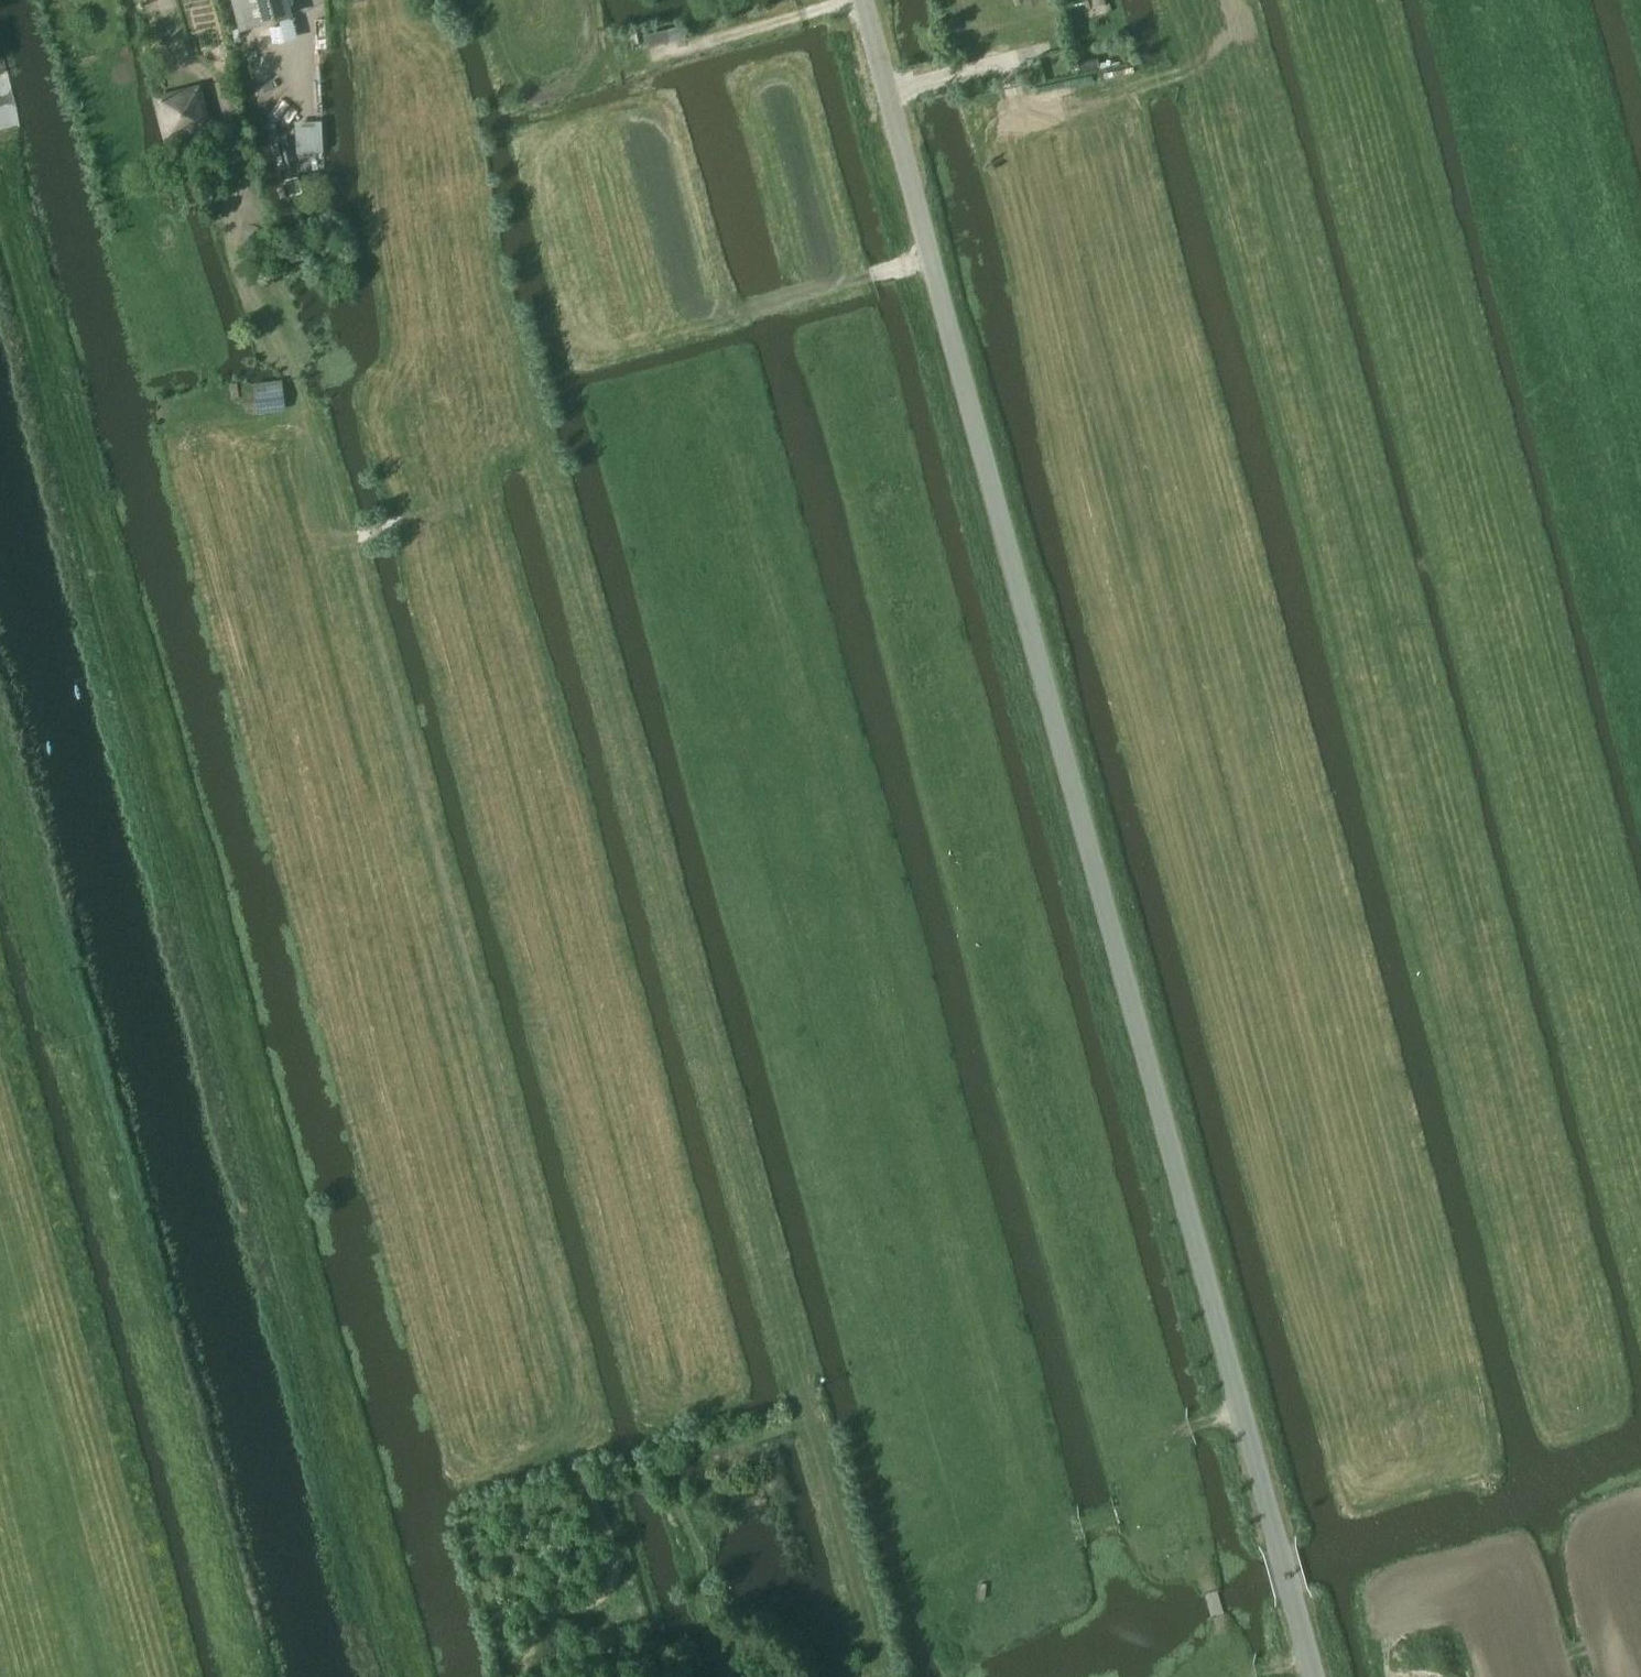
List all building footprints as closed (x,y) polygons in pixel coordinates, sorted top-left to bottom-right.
[(290,13),(287,0),(232,0),(239,27),(290,13)]
